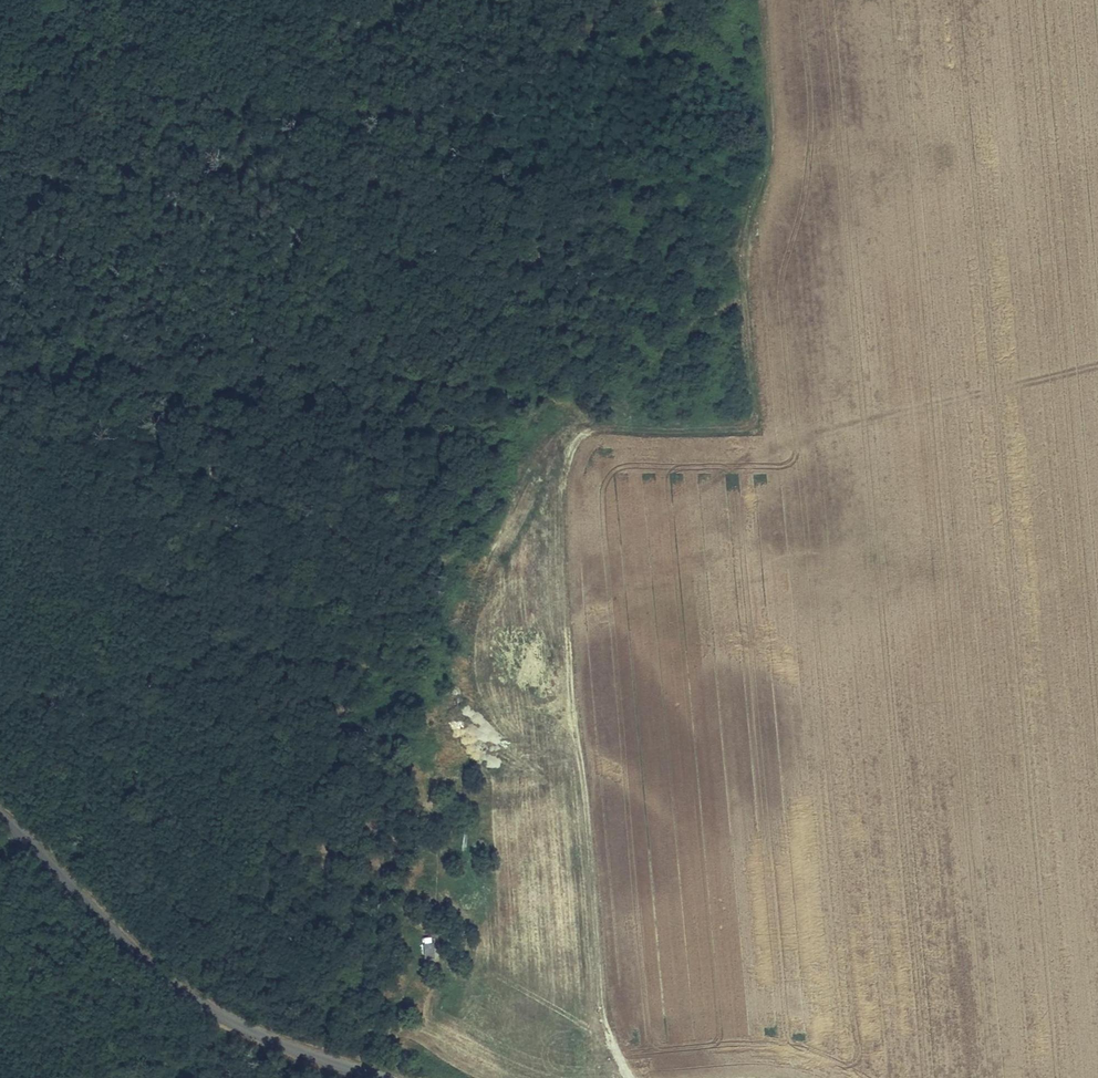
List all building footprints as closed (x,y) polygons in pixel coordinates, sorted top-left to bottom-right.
[(432,941),(421,944),(424,959),(436,956),(432,941)] [(428,1005),(435,1008),(441,994),(434,992),(428,1005)]
